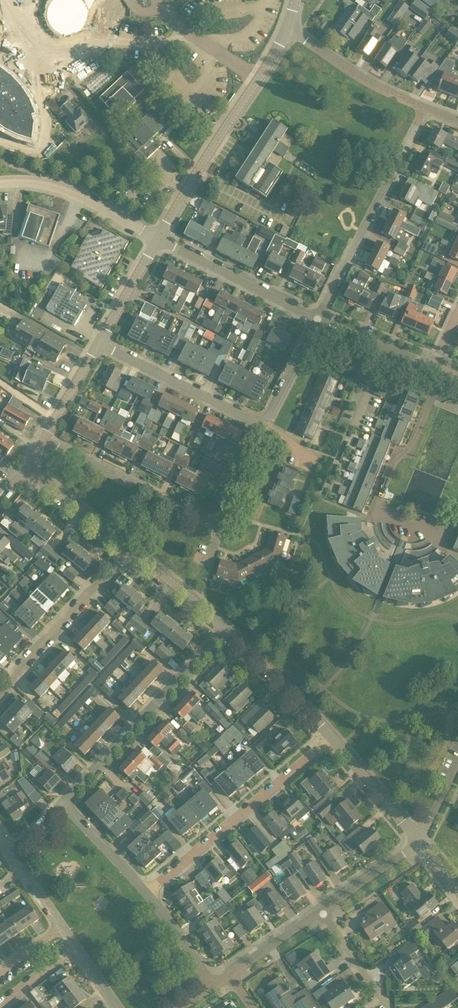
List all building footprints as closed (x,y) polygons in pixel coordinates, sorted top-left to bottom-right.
[(398,2),(393,0),(390,0),(387,8),(395,11),(398,2)] [(432,9),(439,0),(420,0),(432,9)] [(33,9),(32,3),(28,5),(26,6),(23,9),(22,12),(20,14),(19,17),(21,23),(24,22),(27,20),(29,18),(31,15),(32,12),(33,9)] [(361,7),(358,11),(350,6),(334,29),(346,38),(347,37),(353,41),(369,20),(371,22),(375,17),(376,17),(381,10),(375,5),(369,13),(361,7)] [(430,11),(422,5),(416,14),(424,20),(430,11)] [(394,11),(387,21),(394,26),(401,16),(394,11)] [(49,25),(48,20),(0,37),(0,42),(49,25)] [(422,36),(431,25),(424,20),(416,31),(422,36)] [(358,50),(368,56),(381,37),(376,34),(377,32),(370,28),(364,37),(366,38),(358,50)] [(445,36),(455,44),(457,40),(457,34),(451,28),(445,36)] [(386,45),(375,61),(385,67),(396,51),(392,48),(395,43),(390,40),(387,45),(386,45)] [(408,76),(418,61),(412,56),(415,52),(406,46),(399,55),(404,59),(396,69),(407,77),(408,76)] [(58,58),(64,66),(70,61),(64,53),(58,58)] [(418,61),(408,76),(418,83),(425,73),(431,77),(438,67),(429,60),(426,64),(419,59),(418,61)] [(455,77),(449,75),(451,71),(441,67),(433,77),(442,80),(438,91),(448,95),(455,77)] [(4,132),(17,138),(32,143),(35,123),(34,123),(33,123),(32,118),(36,117),(30,103),(22,90),(12,79),(0,70),(0,129),(4,132)] [(105,105),(104,105),(118,119),(136,103),(133,100),(144,90),(127,72),(99,98),(105,105)] [(448,95),(457,98),(457,79),(455,77),(448,95)] [(82,133),(92,122),(71,102),(61,113),(82,133)] [(152,112),(126,137),(147,160),(161,146),(153,138),(170,121),(164,115),(159,120),(152,112)] [(285,149),(291,141),(283,136),(286,131),(272,122),(236,179),(266,198),(281,174),(273,169),(280,156),(283,158),(288,150),(285,149)] [(446,135),(434,129),(427,143),(439,148),(442,142),(452,147),(452,148),(457,151),(457,138),(457,137),(456,139),(446,134),(446,135)] [(422,154),(414,170),(428,177),(429,178),(430,178),(431,179),(433,178),(434,178),(435,177),(436,176),(436,175),(440,167),(442,163),(428,157),(422,154)] [(443,166),(457,173),(457,164),(446,159),(443,166)] [(439,192),(447,195),(451,185),(444,181),(439,192)] [(431,207),(438,193),(419,183),(419,184),(418,183),(415,189),(407,185),(400,199),(415,206),(418,200),(431,207)] [(136,190),(133,204),(141,206),(145,192),(136,190)] [(199,222),(205,225),(209,217),(210,214),(211,214),(215,206),(204,200),(200,209),(204,211),(199,222)] [(8,214),(8,205),(0,204),(0,206),(0,207),(0,231),(4,231),(3,234),(12,235),(14,215),(8,214)] [(43,207),(38,207),(38,208),(28,205),(17,237),(48,248),(60,216),(50,212),(51,211),(47,208),(43,207)] [(225,225),(230,213),(224,210),(218,221),(225,225)] [(407,225),(403,223),(406,217),(394,211),(388,222),(405,231),(417,237),(420,230),(408,224),(407,225)] [(455,218),(440,211),(437,218),(446,222),(452,225),(453,224),(455,218)] [(237,217),(230,213),(225,225),(232,228),(235,222),(241,226),(244,220),(237,217)] [(413,215),(410,220),(420,225),(422,219),(413,215)] [(202,230),(196,241),(208,247),(214,236),(213,235),(214,233),(210,231),(216,221),(209,217),(205,225),(202,230)] [(405,231),(388,222),(382,234),(399,242),(396,247),(406,252),(408,247),(406,246),(408,241),(401,237),(405,231)] [(457,226),(453,224),(452,225),(446,222),(444,228),(454,232),(457,226)] [(185,235),(196,241),(202,230),(190,224),(185,235)] [(85,279),(111,234),(103,230),(100,235),(92,237),(88,235),(79,250),(80,251),(70,268),(83,275),(81,278),(85,279)] [(234,232),(229,243),(223,240),(217,252),(229,257),(240,235),(234,232)] [(111,234),(85,279),(88,282),(101,289),(107,279),(106,279),(113,265),(114,266),(128,242),(119,237),(118,239),(111,234)] [(240,235),(229,257),(241,263),(246,252),(240,249),(246,238),(240,235)] [(285,261),(277,257),(286,240),(275,235),(265,255),(271,257),(265,269),(278,275),(285,261)] [(261,241),(253,238),(246,252),(241,263),(252,269),(258,258),(257,257),(257,256),(255,254),(261,241)] [(454,245),(442,240),(440,244),(447,247),(447,248),(452,250),(449,257),(457,261),(457,247),(454,245)] [(372,254),(384,260),(390,249),(377,242),(372,254)] [(437,248),(425,242),(421,250),(434,256),(437,248)] [(297,250),(292,261),(300,265),(305,254),(304,253),(306,249),(300,246),(298,250),(297,250)] [(396,247),(393,252),(403,257),(406,252),(396,247)] [(384,260),(372,254),(366,266),(378,272),(384,260)] [(316,256),(309,270),(301,286),(308,290),(309,287),(315,290),(317,286),(321,288),(326,279),(321,277),(321,278),(314,274),(315,273),(313,272),(315,268),(322,272),(326,265),(319,261),(321,259),(316,256)] [(399,261),(390,257),(388,263),(396,267),(399,261)] [(438,269),(440,264),(433,260),(430,265),(438,269)] [(294,283),(301,286),(309,270),(303,267),(302,268),(296,265),(290,278),(295,281),(294,283)] [(164,279),(169,281),(163,292),(169,295),(180,272),(170,267),(164,279)] [(445,267),(439,278),(439,279),(452,284),(457,272),(445,267)] [(393,273),(385,269),(382,274),(390,279),(393,273)] [(439,279),(439,278),(424,271),(422,275),(425,277),(424,279),(437,284),(434,290),(446,296),(452,284),(439,279)] [(180,272),(169,295),(174,297),(179,287),(185,289),(191,277),(180,272)] [(370,277),(360,272),(356,281),(365,285),(370,277)] [(185,289),(174,311),(179,314),(190,292),(196,295),(202,283),(191,277),(185,289)] [(357,303),(369,309),(374,299),(379,301),(386,282),(379,279),(377,283),(377,282),(375,287),(372,286),(369,293),(363,290),(357,303)] [(69,288),(60,284),(46,310),(74,326),(79,318),(80,318),(87,306),(78,301),(82,295),(69,288)] [(357,303),(363,290),(351,284),(345,297),(357,303)] [(410,285),(405,298),(413,300),(417,288),(410,285)] [(215,305),(219,307),(211,323),(208,329),(214,332),(232,298),(221,292),(215,305)] [(155,294),(151,303),(162,309),(162,308),(166,310),(168,305),(165,303),(166,300),(155,294)] [(389,294),(385,303),(384,302),(379,315),(385,318),(386,316),(393,319),(397,308),(401,310),(406,298),(395,294),(394,297),(389,294)] [(430,300),(441,305),(443,300),(433,295),(430,300)] [(199,310),(204,300),(195,296),(190,306),(199,310)] [(214,332),(215,332),(219,324),(220,321),(225,324),(228,317),(234,320),(242,303),(232,298),(214,332)] [(441,305),(430,300),(428,305),(439,310),(441,305)] [(141,314),(138,319),(128,337),(138,342),(148,324),(156,308),(145,302),(140,313),(141,314)] [(242,303),(234,320),(239,323),(236,329),(242,332),(253,309),(242,303)] [(410,305),(408,310),(407,310),(401,324),(415,330),(420,316),(424,307),(417,304),(416,307),(410,305)] [(250,329),(256,332),(264,314),(253,309),(242,332),(247,334),(250,329)] [(420,316),(415,330),(428,335),(434,322),(433,321),(436,316),(429,313),(426,318),(420,316)] [(160,323),(148,347),(158,352),(167,333),(163,331),(165,325),(163,325),(166,319),(163,317),(160,323)] [(148,324),(138,342),(148,347),(160,323),(155,321),(155,320),(152,318),(149,324),(148,324)] [(33,348),(42,333),(38,331),(38,330),(22,321),(13,338),(28,347),(29,346),(33,348)] [(267,329),(272,332),(267,343),(284,351),(291,337),(279,332),(282,326),(276,323),(277,323),(272,321),(267,329)] [(183,339),(184,338),(190,325),(184,322),(177,334),(178,334),(177,336),(178,336),(183,339)] [(196,328),(190,325),(184,338),(189,341),(196,328)] [(208,332),(205,338),(213,342),(216,336),(208,332)] [(42,333),(33,348),(37,351),(36,352),(55,363),(65,345),(46,334),(45,335),(42,333)] [(158,352),(168,357),(177,338),(167,333),(158,352)] [(252,339),(246,350),(246,351),(252,353),(254,354),(259,343),(252,339)] [(178,363),(188,367),(197,349),(188,344),(178,363)] [(3,348),(2,349),(0,348),(0,356),(10,360),(13,353),(3,348)] [(198,372),(208,377),(214,366),(220,369),(229,352),(222,348),(217,359),(207,354),(198,372)] [(241,361),(246,352),(238,348),(234,358),(241,361)] [(197,349),(188,367),(198,372),(207,354),(197,349)] [(247,351),(243,360),(250,363),(254,354),(247,351)] [(32,364),(30,367),(26,366),(28,362),(21,359),(17,369),(47,382),(51,372),(32,364)] [(262,370),(265,364),(257,360),(254,366),(262,370)] [(229,387),(238,369),(228,364),(219,382),(229,387)] [(265,364),(262,370),(261,371),(271,376),(275,369),(265,364)] [(122,379),(118,377),(120,372),(110,367),(101,385),(116,392),(122,379)] [(47,382),(17,369),(12,378),(19,381),(21,378),(25,379),(23,383),(42,391),(47,382)] [(248,374),(238,369),(229,387),(239,392),(248,374)] [(257,378),(248,374),(239,392),(248,397),(257,378)] [(314,389),(330,396),(337,382),(320,375),(314,389)] [(267,383),(257,378),(248,397),(258,402),(267,383)] [(133,379),(127,390),(122,387),(117,397),(128,402),(131,395),(129,394),(130,392),(138,396),(144,384),(133,379)] [(380,382),(375,394),(384,398),(389,386),(380,382)] [(138,396),(144,398),(137,411),(147,416),(146,419),(147,419),(151,409),(154,403),(149,401),(155,390),(144,384),(138,396)] [(330,396),(314,389),(308,404),(324,411),(330,396)] [(403,392),(399,401),(415,408),(419,398),(403,392)] [(170,412),(176,400),(165,394),(158,407),(170,412)] [(102,406),(83,397),(79,404),(87,408),(87,409),(95,413),(91,420),(94,422),(102,406)] [(176,400),(170,412),(181,418),(188,406),(176,400)] [(415,408),(399,401),(395,411),(411,418),(415,408)] [(14,417),(27,424),(31,417),(9,404),(5,411),(15,417),(14,417)] [(308,404),(302,418),(318,425),(324,411),(308,404)] [(199,412),(188,406),(181,418),(193,424),(199,412)] [(151,409),(147,419),(144,425),(149,427),(152,422),(157,424),(161,414),(151,409)] [(92,426),(85,439),(97,445),(105,430),(110,432),(118,415),(108,410),(98,429),(92,426)] [(5,411),(0,419),(22,431),(27,424),(14,417),(15,417),(5,411)] [(390,415),(388,420),(407,427),(411,418),(395,411),(393,416),(390,415)] [(110,432),(115,434),(107,449),(119,456),(126,443),(120,440),(123,434),(119,432),(126,419),(118,415),(110,432)] [(92,426),(80,419),(75,416),(71,423),(76,426),(73,433),(85,439),(92,426)] [(213,434),(219,422),(208,416),(202,428),(213,434)] [(167,417),(162,427),(168,430),(173,420),(167,417)] [(318,425),(302,418),(295,433),(311,440),(318,425)] [(384,421),(378,419),(375,428),(381,430),(384,421)] [(388,420),(384,430),(403,437),(407,427),(388,420)] [(178,422),(173,432),(174,433),(171,439),(179,443),(179,435),(184,425),(178,422)] [(231,428),(219,422),(213,434),(225,440),(231,428)] [(197,426),(187,447),(197,452),(205,436),(199,433),(202,428),(197,426)] [(225,440),(214,460),(230,468),(233,461),(224,456),(231,443),(236,445),(242,433),(231,428),(225,440)] [(139,447),(144,450),(149,438),(152,432),(146,429),(142,437),(137,435),(132,446),(126,443),(119,456),(131,462),(139,447)] [(403,437),(384,430),(381,438),(390,443),(399,447),(403,437)] [(369,441),(368,445),(387,452),(390,443),(381,438),(372,435),(369,441)] [(3,458),(4,459),(14,446),(0,436),(0,456),(3,458)] [(144,450),(149,452),(141,467),(154,473),(163,455),(152,450),(156,442),(149,438),(144,450)] [(216,441),(210,438),(205,449),(206,449),(203,455),(205,455),(208,450),(211,452),(216,441)] [(364,455),(383,463),(387,452),(368,445),(365,452),(364,455)] [(173,460),(163,455),(154,473),(166,479),(173,464),(178,466),(184,454),(187,449),(180,446),(173,460)] [(184,454),(178,466),(185,470),(191,458),(184,454)] [(292,469),(295,461),(282,454),(278,462),(292,469)] [(383,463),(364,455),(360,465),(378,473),(383,463)] [(203,469),(204,468),(222,477),(226,468),(204,457),(199,467),(203,469)] [(292,470),(279,463),(275,470),(289,477),(292,470)] [(355,475),(374,483),(378,473),(360,465),(357,471),(355,475)] [(189,472),(189,474),(182,471),(176,484),(188,490),(195,475),(189,472)] [(289,477),(275,471),(272,478),(286,484),(289,477)] [(195,475),(188,490),(200,496),(211,475),(205,472),(203,475),(197,472),(195,475)] [(374,483),(355,475),(351,486),(370,493),(374,483)] [(283,483),(270,477),(268,483),(267,483),(281,490),(283,483)] [(281,490),(267,484),(264,490),(278,496),(281,490)] [(347,488),(341,486),(337,494),(344,497),(347,488)] [(370,493),(351,486),(347,495),(366,503),(370,493)] [(278,498),(265,491),(261,499),(274,506),(278,498)] [(366,503),(347,495),(343,506),(362,513),(366,503)] [(20,522),(17,524),(15,522),(8,531),(16,538),(23,529),(25,526),(35,515),(30,511),(31,509),(26,505),(25,507),(24,506),(17,500),(13,506),(19,512),(15,518),(20,522)] [(40,519),(35,515),(25,526),(36,534),(46,521),(41,517),(40,519)] [(1,524),(7,529),(13,522),(7,516),(1,524)] [(361,522),(344,521),(331,520),(332,531),(329,531),(330,545),(333,544),(337,553),(334,554),(340,566),(342,565),(349,572),(347,574),(355,584),(358,582),(366,587),(364,589),(376,596),(387,568),(377,562),(378,560),(379,559),(375,552),(376,553),(377,553),(378,553),(379,553),(380,553),(380,552),(381,552),(381,551),(381,550),(381,549),(374,538),(369,542),(366,537),(363,533),(362,534),(361,522)] [(31,541),(42,549),(46,544),(47,543),(56,531),(51,527),(52,525),(46,521),(36,534),(36,535),(31,541)] [(22,542),(29,533),(23,529),(16,538),(22,542)] [(266,549),(282,554),(287,538),(271,533),(266,549)] [(5,548),(9,544),(0,536),(0,552),(10,562),(11,561),(14,564),(18,559),(5,548)] [(24,546),(17,540),(13,544),(21,550),(24,546)] [(46,559),(54,550),(46,544),(42,549),(36,556),(39,558),(38,559),(51,568),(44,562),(46,559)] [(54,550),(46,559),(55,566),(59,560),(64,563),(67,559),(73,564),(83,550),(78,546),(77,548),(71,544),(62,556),(54,550)] [(266,549),(258,553),(268,571),(274,569),(272,565),(280,560),(282,554),(266,549)] [(83,550),(73,564),(84,572),(93,561),(87,556),(89,555),(83,550)] [(7,566),(10,562),(0,552),(0,560),(7,566)] [(268,571),(258,553),(246,560),(253,574),(261,570),(263,574),(268,571)] [(390,586),(385,600),(398,603),(398,600),(407,603),(408,605),(421,604),(421,602),(430,601),(431,604),(444,598),(443,596),(452,593),(453,595),(457,591),(457,566),(449,559),(448,557),(439,565),(439,564),(437,564),(435,564),(432,565),(428,566),(427,560),(415,563),(413,564),(412,565),(413,567),(414,568),(416,568),(416,569),(409,572),(409,574),(396,571),(390,586)] [(51,568),(38,559),(34,565),(46,574),(51,568)] [(232,580),(236,565),(221,560),(216,575),(232,580)] [(246,560),(236,565),(232,580),(239,582),(248,577),(250,581),(255,578),(253,574),(246,560)] [(63,575),(72,582),(80,574),(70,566),(63,575)] [(45,583),(60,597),(68,589),(52,575),(45,583)] [(24,578),(18,584),(24,589),(30,583),(24,578)] [(45,583),(42,586),(37,583),(34,587),(38,591),(37,591),(53,605),(60,597),(45,583)] [(121,602),(126,606),(137,593),(132,589),(130,590),(125,586),(113,601),(111,600),(104,608),(112,616),(116,613),(119,615),(122,611),(119,609),(120,608),(118,606),(121,602)] [(22,597),(13,589),(9,594),(17,601),(22,597)] [(37,591),(30,599),(46,613),(53,605),(37,591)] [(126,606),(136,614),(125,628),(132,635),(143,621),(140,618),(146,609),(143,607),(146,603),(141,599),(142,597),(137,593),(126,606)] [(15,611),(6,603),(9,599),(7,598),(0,605),(0,609),(9,617),(15,611)] [(30,599),(23,607),(38,621),(46,613),(30,599)] [(38,621),(23,607),(15,615),(31,629),(38,621)] [(0,631),(0,637),(13,649),(20,640),(5,626),(10,621),(0,613),(0,622),(1,623),(0,623),(0,627),(2,629),(0,631)] [(100,613),(91,622),(101,632),(110,622),(100,613)] [(147,624),(143,621),(132,635),(136,630),(143,636),(151,626),(161,634),(172,621),(166,617),(165,618),(160,614),(157,618),(154,616),(147,624)] [(116,620),(111,625),(121,633),(125,629),(116,620)] [(172,621),(161,634),(172,642),(181,631),(176,627),(177,625),(172,621)] [(101,632),(91,622),(82,632),(92,641),(101,632)] [(181,631),(172,642),(183,651),(192,639),(191,639),(192,637),(187,633),(186,634),(181,631)] [(92,641),(82,632),(73,641),(83,651),(92,641)] [(119,641),(116,645),(121,650),(130,641),(125,636),(119,641)] [(5,657),(13,649),(0,637),(0,652),(5,657)] [(125,650),(130,655),(136,649),(141,653),(146,648),(136,638),(125,650)] [(116,645),(108,654),(113,658),(121,650),(116,645)] [(159,657),(166,649),(162,645),(154,653),(159,657)] [(166,649),(159,657),(167,665),(175,657),(166,649)] [(125,650),(115,661),(120,666),(125,670),(128,666),(124,662),(130,655),(125,650)] [(64,651),(56,660),(66,670),(74,660),(64,651)] [(113,658),(108,654),(100,662),(105,667),(113,658)] [(176,656),(170,664),(175,669),(182,661),(176,656)] [(56,660),(47,670),(57,679),(66,670),(56,660)] [(96,661),(92,666),(99,673),(104,668),(96,661)] [(120,666),(115,661),(105,672),(110,677),(120,666)] [(144,671),(154,680),(163,671),(153,662),(144,671)] [(217,696),(213,700),(215,703),(222,696),(217,691),(227,681),(224,677),(230,672),(221,663),(205,679),(211,685),(208,688),(217,696)] [(84,680),(89,685),(98,675),(90,667),(86,672),(89,674),(84,680)] [(47,670),(38,679),(48,688),(57,679),(47,670)] [(154,680),(144,671),(136,680),(146,690),(154,680)] [(100,689),(107,696),(112,690),(104,683),(110,677),(105,672),(94,683),(100,689)] [(48,688),(38,679),(30,688),(40,698),(48,688)] [(84,680),(75,690),(80,695),(89,685),(84,680)] [(136,680),(127,690),(137,699),(146,690),(136,680)] [(242,684),(225,700),(237,712),(248,702),(245,699),(250,693),(242,684)] [(121,692),(123,694),(118,699),(128,708),(137,699),(127,690),(125,687),(121,692)] [(80,695),(75,690),(66,700),(71,704),(80,695)] [(78,701),(83,706),(92,696),(87,691),(78,701)] [(207,715),(196,705),(200,700),(191,692),(183,702),(201,720),(202,720),(207,715)] [(71,704),(66,700),(56,710),(61,714),(71,704)] [(18,701),(8,711),(22,723),(31,713),(38,719),(44,714),(34,705),(28,711),(18,701)] [(83,706),(78,701),(69,711),(74,715),(77,712),(81,707),(83,706)] [(224,707),(218,701),(214,705),(219,711),(220,711),(222,713),(226,710),(223,708),(224,707)] [(201,720),(183,702),(174,711),(182,719),(187,714),(197,724),(201,720)] [(231,725),(228,721),(210,702),(204,708),(218,723),(219,723),(226,730),(231,725)] [(251,710),(240,720),(248,729),(251,726),(258,733),(274,718),(263,707),(255,714),(251,710)] [(109,709),(100,718),(110,727),(119,718),(109,709)] [(8,711),(0,720),(0,722),(12,733),(22,723),(8,711)] [(69,711),(60,720),(65,725),(74,715),(69,711)] [(48,714),(44,719),(52,727),(57,722),(48,714)] [(110,727),(100,718),(92,727),(101,737),(110,727)] [(65,725),(60,720),(51,730),(59,737),(62,733),(60,731),(65,725)] [(179,745),(168,734),(173,729),(164,721),(155,731),(175,749),(179,745)] [(197,733),(187,723),(182,728),(190,735),(193,738),(197,733)] [(222,737),(230,746),(228,743),(234,739),(239,744),(245,738),(232,726),(222,736),(222,737)] [(92,727),(83,737),(93,746),(101,737),(92,727)] [(182,728),(177,734),(188,745),(193,740),(182,728)] [(285,730),(276,738),(269,731),(262,737),(278,754),(294,740),(291,737),(293,736),(288,730),(286,732),(285,730)] [(175,749),(155,731),(146,740),(155,748),(164,739),(170,745),(166,748),(171,753),(175,749)] [(25,743),(16,734),(10,740),(19,749),(25,743)] [(93,746),(83,737),(74,746),(84,755),(93,746)] [(230,746),(222,737),(216,743),(223,751),(230,746)] [(259,751),(263,747),(258,741),(254,745),(259,751)] [(0,748),(0,760),(2,758),(10,753),(4,745),(0,748)] [(77,763),(66,753),(61,749),(53,758),(43,748),(39,752),(32,746),(30,748),(52,769),(53,768),(55,771),(59,767),(67,774),(77,763)] [(215,746),(207,753),(210,758),(219,751),(215,746)] [(52,769),(30,748),(28,747),(23,752),(42,770),(34,778),(39,782),(38,783),(49,793),(59,782),(49,772),(52,769)] [(137,750),(128,759),(145,775),(153,766),(160,772),(165,767),(153,756),(148,761),(145,758),(137,750)] [(214,769),(208,763),(220,752),(219,751),(202,767),(198,763),(194,766),(201,773),(206,767),(211,772),(214,769)] [(172,761),(163,752),(157,759),(166,768),(168,767),(171,769),(175,765),(172,762),(172,761)] [(249,752),(241,759),(254,775),(263,768),(249,752)] [(10,779),(6,773),(10,770),(2,758),(0,760),(0,786),(10,779)] [(149,779),(145,775),(128,759),(119,769),(132,781),(136,776),(144,784),(149,779)] [(241,759),(232,766),(245,783),(254,775),(241,759)] [(229,763),(221,771),(237,790),(245,783),(232,766),(229,763)] [(192,768),(179,779),(183,784),(193,775),(197,780),(200,777),(192,768)] [(205,769),(200,773),(204,778),(209,775),(215,782),(228,797),(237,790),(221,771),(217,773),(214,769),(209,774),(205,769)] [(322,772),(310,781),(308,778),(300,784),(310,796),(311,795),(317,801),(311,806),(315,811),(327,801),(323,797),(336,786),(332,781),(330,782),(322,772)] [(114,785),(107,778),(104,781),(111,788),(114,785)] [(174,786),(180,793),(186,788),(180,781),(174,786)] [(203,791),(194,798),(207,814),(216,807),(207,795),(211,791),(203,781),(200,783),(198,785),(203,791)] [(17,782),(6,789),(10,796),(20,790),(19,788),(20,788),(17,782)] [(113,787),(105,795),(109,799),(117,791),(113,787)] [(123,788),(115,796),(121,802),(129,795),(123,788)] [(94,813),(109,799),(101,790),(86,804),(94,813)] [(171,796),(166,790),(161,794),(166,801),(171,796)] [(133,794),(140,801),(140,800),(146,806),(154,798),(149,792),(147,794),(144,791),(137,798),(134,794),(133,794)] [(21,792),(12,798),(3,804),(14,821),(30,809),(23,799),(25,798),(21,792)] [(140,801),(133,794),(128,799),(135,806),(140,801)] [(281,814),(290,824),(294,820),(292,817),(299,811),(304,817),(311,812),(304,803),(300,806),(292,796),(281,806),(285,810),(281,813),(281,814)] [(207,814),(194,798),(186,805),(199,821),(207,814)] [(109,799),(94,813),(101,821),(116,807),(109,799)] [(306,801),(304,803),(311,812),(313,814),(315,812),(306,801)] [(186,805),(185,806),(182,802),(174,808),(177,812),(176,813),(190,829),(199,821),(186,805)] [(345,802),(334,812),(332,810),(332,809),(327,803),(317,812),(322,818),(323,817),(332,827),(339,820),(347,829),(359,818),(345,802)] [(153,811),(152,811),(159,821),(166,816),(158,807),(157,807),(156,806),(151,809),(153,811)] [(116,807),(101,821),(109,829),(124,815),(116,807)] [(137,818),(137,819),(142,824),(144,822),(152,815),(147,809),(137,818)] [(276,837),(278,836),(281,840),(290,833),(296,841),(301,837),(290,824),(281,814),(277,818),(273,812),(263,820),(270,828),(269,829),(276,837)] [(190,829),(176,813),(168,820),(181,836),(190,829)] [(109,829),(117,838),(132,824),(124,815),(109,829)] [(140,826),(146,832),(147,831),(158,821),(152,815),(144,822),(142,824),(140,826)] [(304,825),(298,828),(303,836),(308,833),(304,825)] [(255,827),(245,835),(252,843),(251,845),(259,855),(270,845),(255,827)] [(359,837),(355,840),(351,835),(342,842),(350,852),(357,846),(364,854),(380,840),(371,829),(361,839),(359,837)] [(167,830),(161,835),(170,846),(176,841),(167,830)] [(127,849),(136,858),(151,844),(147,839),(150,836),(146,832),(143,835),(142,834),(127,849)] [(336,838),(340,843),(347,837),(344,832),(336,838)] [(323,853),(312,838),(307,841),(317,857),(323,853)] [(277,846),(286,857),(292,853),(283,841),(277,846)] [(236,843),(226,851),(231,856),(230,857),(240,869),(250,860),(236,843)] [(161,853),(151,844),(136,858),(145,868),(161,853)] [(286,857),(277,846),(271,850),(276,856),(265,864),(269,870),(286,857)] [(346,859),(341,852),(337,846),(322,856),(329,865),(330,864),(336,873),(346,866),(342,861),(346,859)] [(297,871),(305,866),(294,852),(287,857),(297,871)] [(277,864),(283,871),(292,865),(287,857),(277,864)] [(225,869),(217,859),(204,869),(216,883),(225,875),(230,881),(238,874),(230,865),(225,869)] [(314,861),(303,869),(316,887),(325,880),(319,871),(320,870),(314,861)] [(250,868),(240,876),(247,886),(258,878),(250,868)] [(255,893),(274,878),(269,871),(249,886),(255,893)] [(208,883),(206,880),(201,873),(194,878),(201,887),(208,883)] [(294,876),(279,886),(288,898),(291,895),(295,901),(305,894),(298,886),(300,885),(294,876)] [(190,884),(172,897),(176,903),(177,902),(182,908),(199,896),(190,884)] [(408,910),(411,908),(420,919),(437,905),(427,894),(422,898),(411,885),(401,894),(407,901),(403,904),(408,910)] [(224,888),(218,894),(227,904),(233,898),(224,888)] [(18,889),(7,897),(10,902),(22,894),(18,889)] [(272,909),(276,915),(276,914),(278,917),(283,913),(281,911),(286,908),(274,891),(261,901),(269,912),(272,909)] [(185,915),(189,921),(211,906),(215,912),(225,905),(220,898),(213,903),(209,898),(203,902),(199,896),(182,908),(186,914),(185,915)] [(7,897),(0,902),(0,909),(10,902),(7,897)] [(246,904),(250,910),(240,917),(250,932),(264,923),(257,913),(262,910),(254,899),(246,904)] [(397,926),(389,915),(380,903),(364,915),(368,920),(361,926),(372,941),(384,932),(386,934),(397,926)] [(225,905),(215,912),(219,918),(229,911),(225,905)] [(30,906),(20,913),(29,926),(39,919),(30,906)] [(29,926),(20,913),(10,920),(19,933),(29,926)] [(427,925),(421,930),(426,937),(432,931),(447,949),(457,940),(457,931),(452,924),(445,929),(436,918),(427,925)] [(19,933),(10,920),(0,926),(9,940),(19,933)] [(202,937),(207,945),(224,933),(215,920),(197,933),(200,938),(202,937)] [(413,935),(422,927),(416,920),(406,928),(413,935)] [(246,935),(239,925),(233,930),(240,939),(246,935)] [(0,926),(0,946),(9,940),(0,926)] [(232,945),(224,933),(207,945),(211,951),(210,952),(214,958),(222,953),(224,955),(230,951),(228,948),(232,945)] [(404,945),(405,947),(389,957),(395,965),(389,970),(397,981),(402,978),(405,982),(411,978),(414,982),(422,977),(425,981),(431,977),(414,954),(421,949),(414,938),(404,945)] [(292,964),(300,958),(295,951),(287,957),(292,964)] [(315,953),(297,965),(303,974),(310,969),(319,982),(335,971),(330,964),(325,967),(315,953)] [(63,999),(77,989),(69,978),(55,989),(63,999)] [(271,993),(267,996),(275,1007),(317,1007),(305,989),(291,999),(287,992),(290,990),(288,987),(287,988),(280,978),(267,986),(271,993)] [(328,993),(324,987),(313,995),(317,1001),(323,997),(331,1007),(333,1007),(339,1004),(341,1007),(354,998),(343,983),(328,993)] [(65,1007),(75,1007),(86,1000),(77,989),(63,999),(67,1005),(65,1007)] [(438,998),(426,1006),(427,1007),(445,1007),(457,999),(450,989),(438,998)] [(41,1007),(52,1007),(45,998),(38,1003),(41,1007)]
